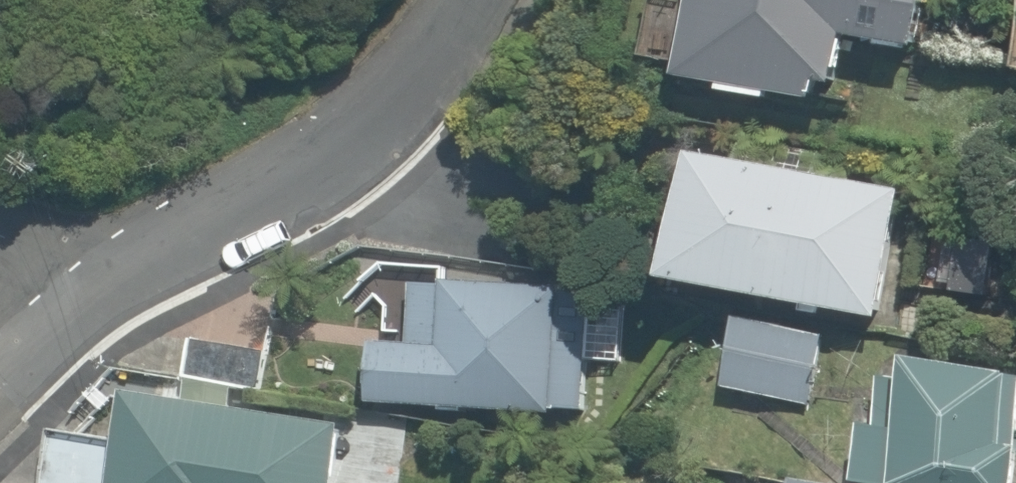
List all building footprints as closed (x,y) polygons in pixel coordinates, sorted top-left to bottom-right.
[(717,82),(715,94),(815,108),(818,83),(838,86),(845,34),(921,45),(927,0),(688,0),(677,77),(717,82)] [(737,137),(732,165),(686,157),(665,279),(883,317),(904,195),(817,180),(822,151),(737,137)] [(545,417),(546,407),(588,411),(597,316),(577,315),(579,290),(557,288),(409,275),(403,343),(368,340),(363,401),(545,417)] [(819,332),(736,320),(726,393),(808,405),(819,332)] [(908,363),(896,482),(1008,482),(1015,403),(1015,373),(908,363)] [(39,482),(394,482),(398,432),(355,429),(341,427),(341,421),(237,413),(239,399),(120,389),(115,448),(43,443),(39,482)]
